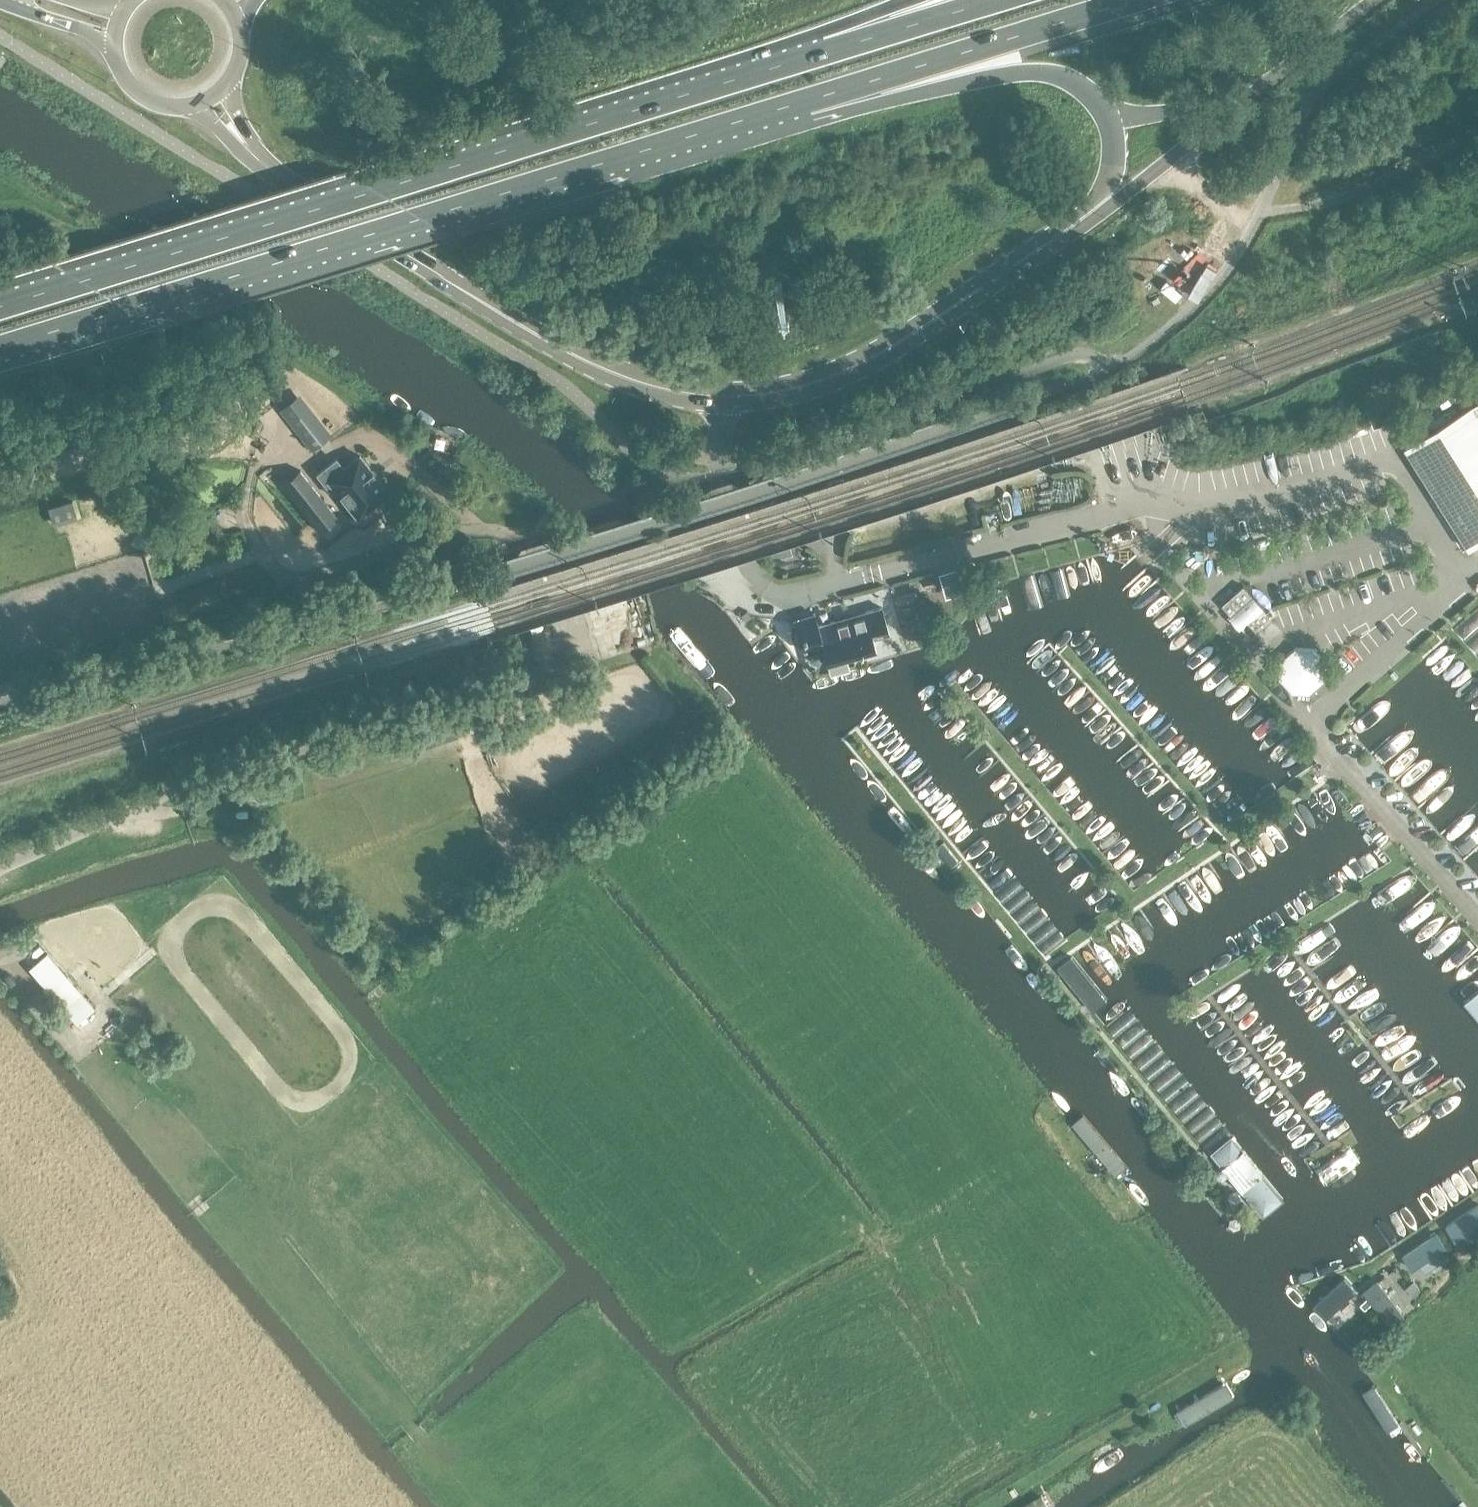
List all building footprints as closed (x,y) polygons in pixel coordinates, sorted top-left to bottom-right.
[(298,396),(282,409),(312,448),(328,435),(298,396)] [(1407,446),(1470,548),(1477,543),(1477,402),(1407,446)] [(253,455),(257,430),(222,424),(218,449),(253,455)] [(358,517),(390,492),(360,454),(328,479),(358,517)] [(301,470),(285,484),(322,530),(338,517),(301,470)] [(50,507),(54,520),(77,513),(73,500),(50,507)] [(942,567),(943,591),(964,590),(963,566),(942,567)] [(1270,616),(1242,583),(1220,602),(1229,612),(1230,611),(1240,623),(1240,624),(1249,635),(1270,616)] [(822,643),(827,659),(844,655),(876,646),(873,636),(889,632),(882,605),(864,610),(865,614),(835,622),(834,618),(817,623),(814,612),(794,617),(803,649),(822,643)] [(1281,660),(1280,678),(1293,693),(1311,694),(1325,680),(1327,663),(1313,648),(1296,647),(1281,660)] [(96,1005),(35,930),(16,945),(77,1020),(96,1005)] [(1059,965),(1085,996),(1096,987),(1070,956),(1059,965)] [(1072,1120),(1097,1152),(1108,1143),(1083,1112),(1072,1120)] [(1213,1154),(1239,1184),(1250,1175),(1224,1145),(1213,1154)] [(1477,1221),(1477,1201),(1445,1220),(1454,1235),(1477,1221)] [(1474,1243),(1477,1239),(1477,1222),(1465,1233),(1474,1243)] [(1435,1248),(1446,1242),(1439,1229),(1404,1249),(1419,1274),(1442,1261),(1435,1248)] [(1382,1275),(1362,1286),(1385,1324),(1404,1312),(1382,1275)] [(1324,1304),(1358,1290),(1352,1276),(1318,1289),(1324,1304)] [(1228,1382),(1193,1402),(1200,1414),(1235,1394),(1228,1382)] [(1370,1404),(1392,1438),(1403,1430),(1382,1396),(1370,1404)] [(1021,1506),(1046,1506),(1040,1496),(1021,1506)]
